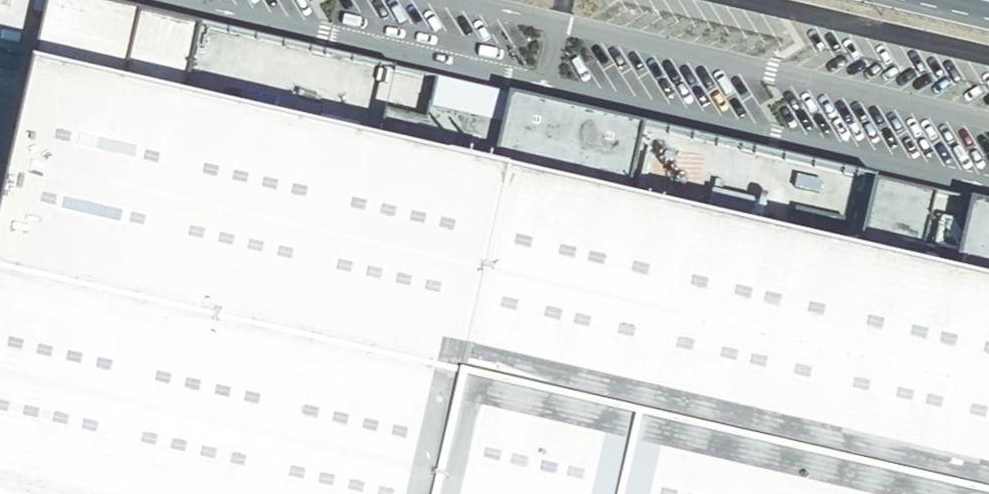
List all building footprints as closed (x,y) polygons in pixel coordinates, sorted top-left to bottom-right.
[(39,73),(0,245),(0,493),(988,493),(988,289),(39,73)]
